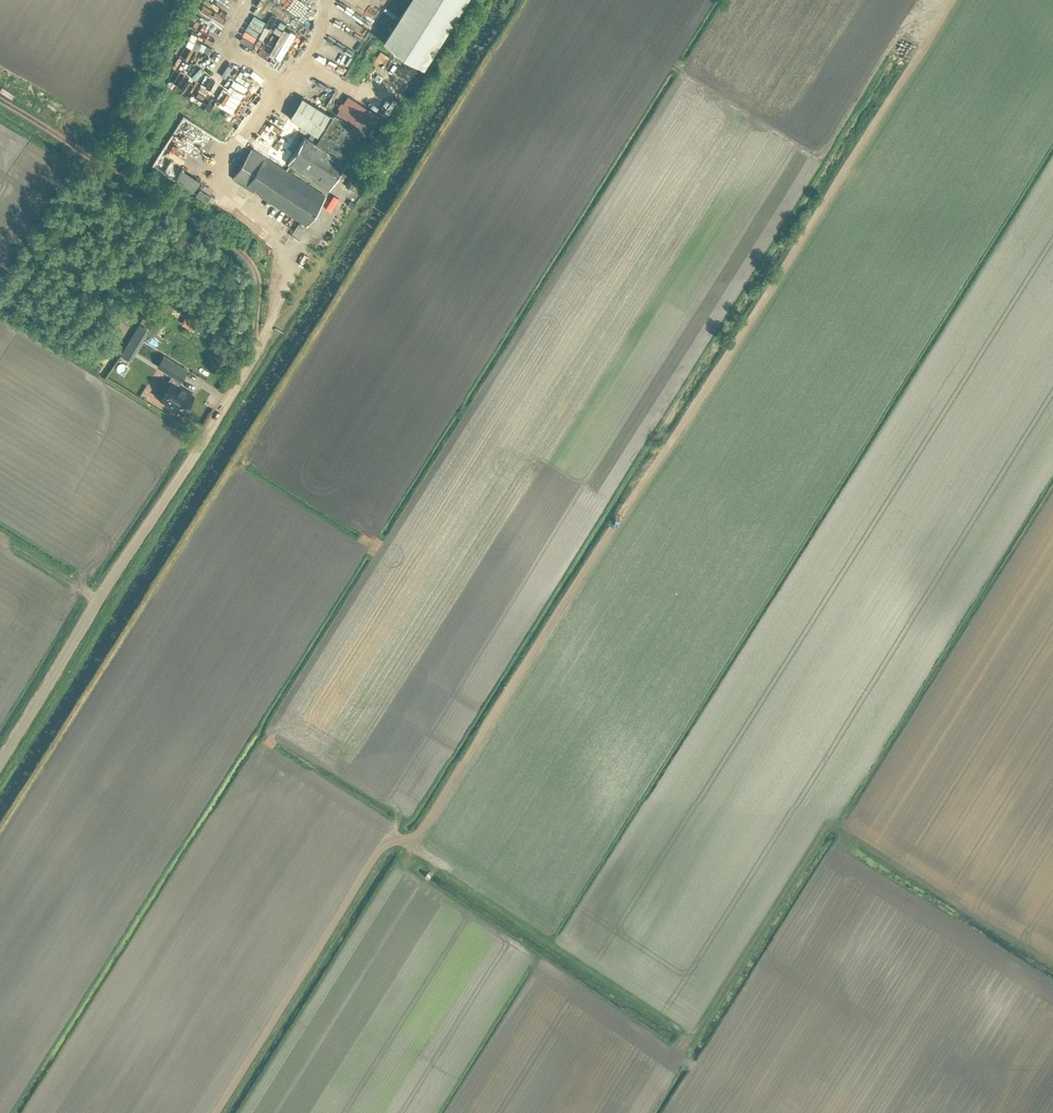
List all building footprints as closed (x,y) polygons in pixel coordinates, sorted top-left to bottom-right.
[(199,2),(211,10),(214,4),(208,0),(200,0),(199,2)] [(464,0),(408,0),(383,40),(422,65),(464,0)] [(316,57),(319,52),(309,45),(306,50),(316,57)] [(305,55),(301,59),(307,66),(311,63),(305,55)] [(276,90),(281,95),(288,88),(284,83),(276,90)] [(339,95),(337,99),(348,104),(350,99),(339,95)] [(329,188),(349,158),(348,157),(365,132),(334,113),(309,96),(288,128),(281,138),(278,143),(286,148),(285,150),(292,154),(287,162),(329,188)] [(30,124),(36,119),(28,111),(22,116),(30,124)] [(307,225),(326,195),(252,148),(232,177),(307,225)] [(353,188),(359,177),(353,173),(346,184),(353,188)] [(198,187),(194,194),(211,203),(214,197),(209,194),(198,187)] [(139,322),(120,354),(130,359),(149,328),(139,322)] [(180,380),(187,370),(165,356),(159,366),(180,380)] [(182,413),(194,393),(169,378),(157,398),(182,413)]
